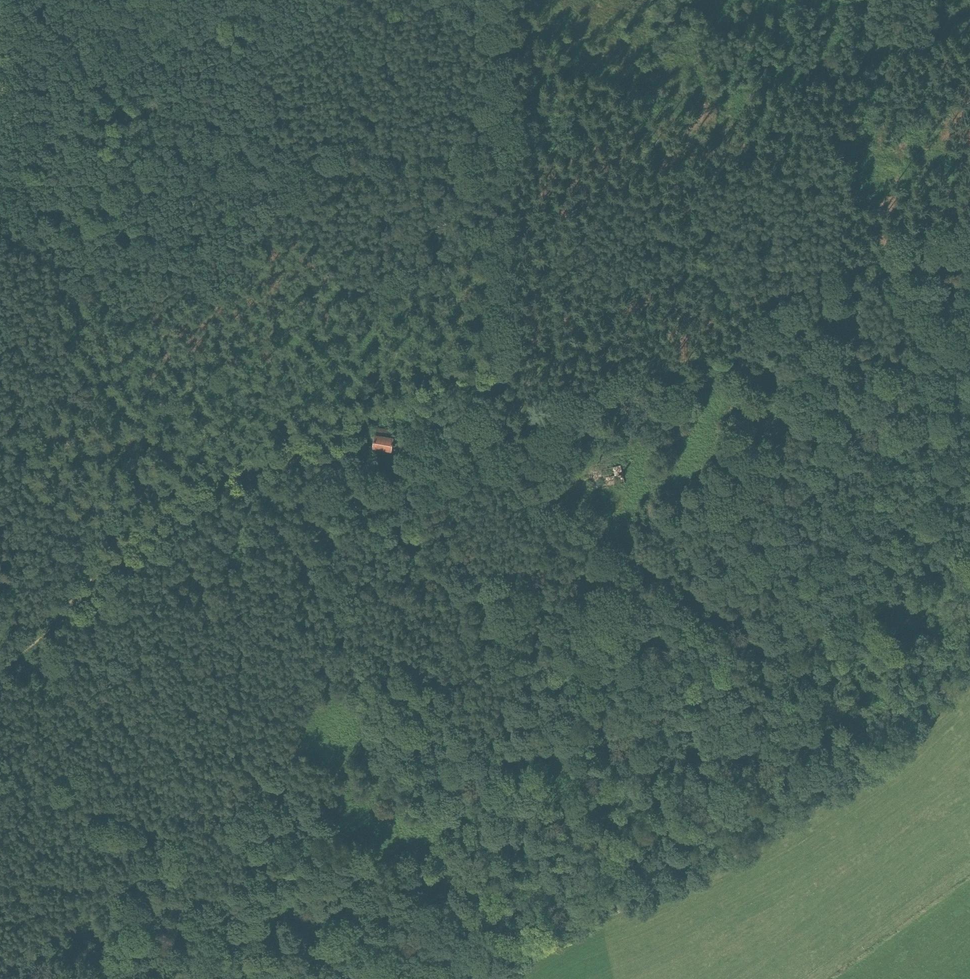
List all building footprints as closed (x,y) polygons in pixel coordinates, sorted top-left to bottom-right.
[(394,438),(374,436),(373,451),(393,453),(394,438)]
